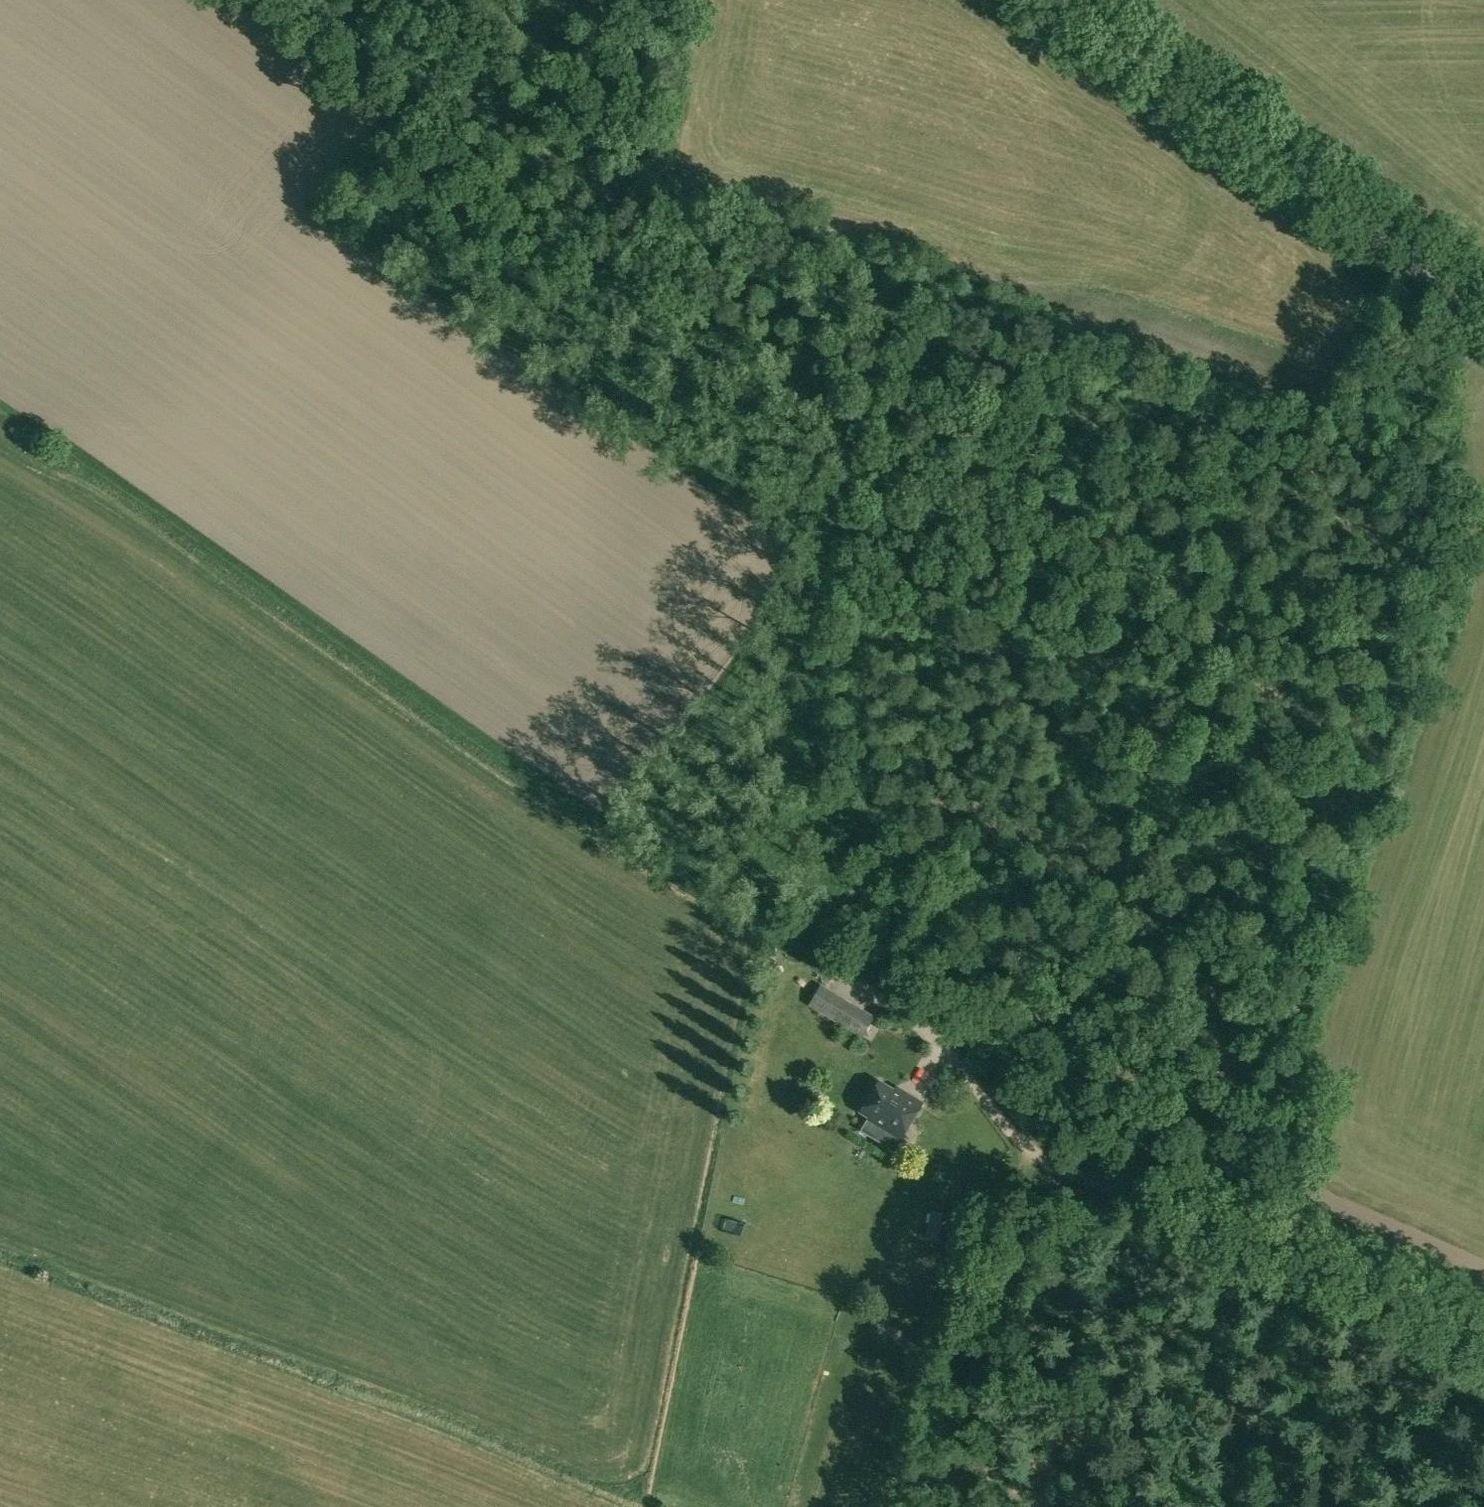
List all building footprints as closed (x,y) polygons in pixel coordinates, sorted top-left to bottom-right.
[(872,1017),(820,987),(809,1005),(861,1035),(872,1017)] [(894,1149),(898,1142),(898,1143),(922,1103),(895,1087),(893,1090),(878,1081),(860,1112),(869,1118),(862,1130),(894,1149)] [(932,1212),(926,1237),(946,1242),(952,1217),(932,1212)]
